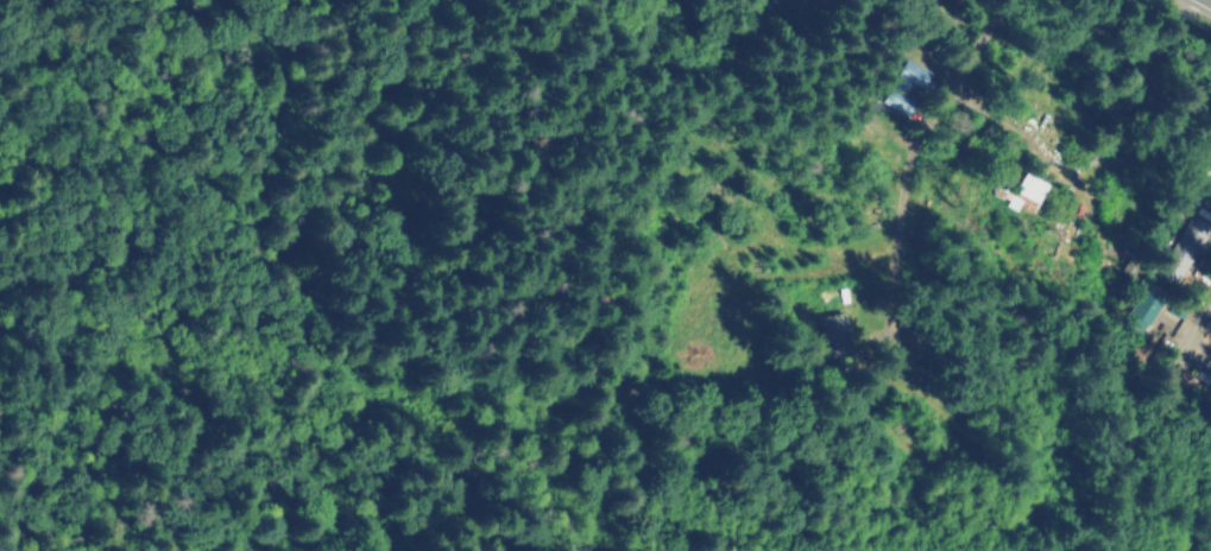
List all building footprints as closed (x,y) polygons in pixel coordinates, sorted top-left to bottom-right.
[(906,116),(914,99),(904,93),(908,84),(920,90),(930,72),(901,57),(879,102),(906,116)] [(1018,206),(1036,213),(1048,181),(1022,172),(1009,208),(1016,211),(1018,206)] [(1160,274),(1181,283),(1208,224),(1187,214),(1160,274)] [(1129,315),(1147,325),(1163,298),(1145,288),(1129,315)] [(820,358),(847,357),(846,314),(818,315),(820,358)]
